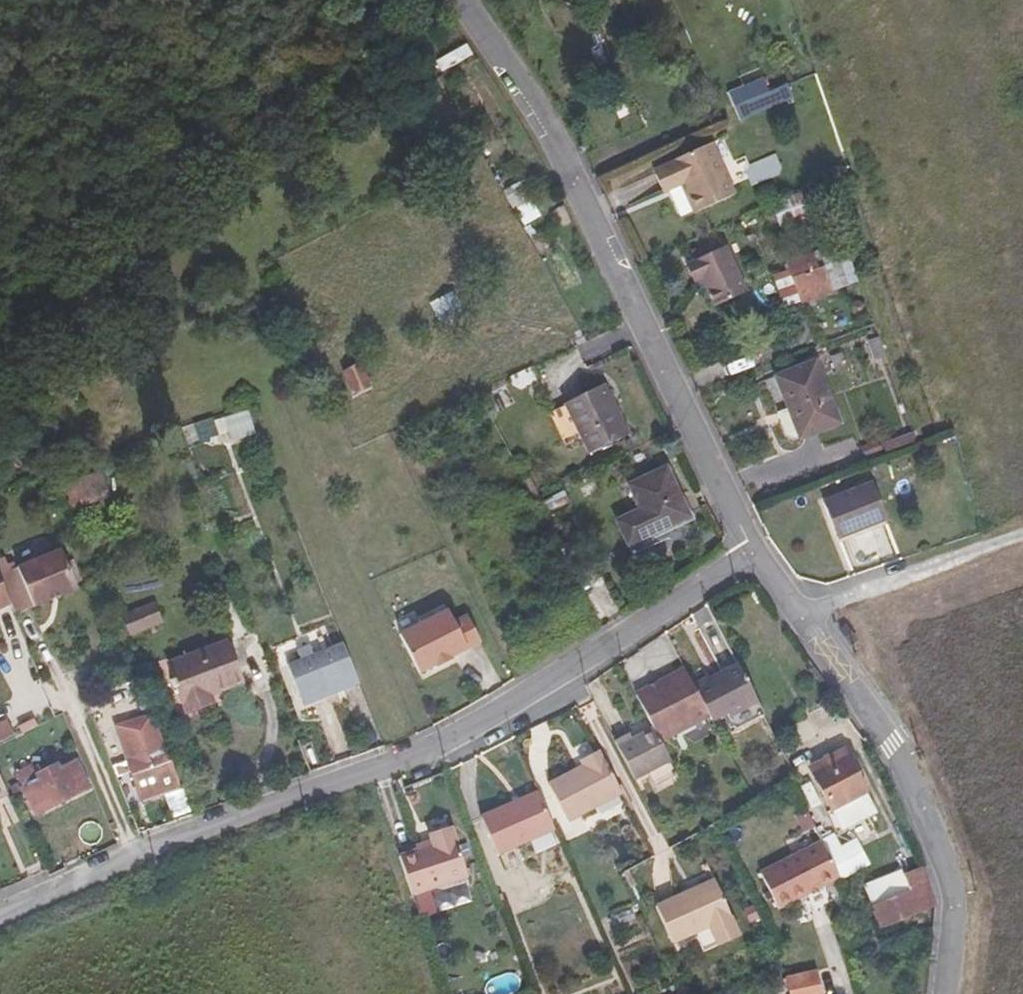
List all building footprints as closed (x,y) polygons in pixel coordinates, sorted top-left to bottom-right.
[(739,89),(763,79),(758,68),(734,79),(739,89)] [(792,96),(788,83),(768,92),(763,79),(739,89),(727,94),(738,120),(792,96)] [(656,170),(666,192),(680,185),(693,214),(734,195),(710,144),(669,162),(670,164),(656,170)] [(662,194),(666,192),(656,170),(652,172),(662,194)] [(771,203),(822,180),(820,174),(768,197),(771,203)] [(523,187),(506,196),(514,210),(530,202),(523,187)] [(772,205),(780,226),(810,215),(801,194),(772,205)] [(800,302),(858,281),(845,244),(787,265),(800,302)] [(688,263),(697,282),(701,281),(713,308),(746,293),(725,246),(688,263)] [(693,284),(697,282),(688,263),(684,264),(693,284)] [(453,293),(431,304),(440,323),(463,311),(453,293)] [(885,357),(878,337),(867,341),(874,361),(885,357)] [(841,353),(829,357),(834,368),(845,364),(841,353)] [(790,408),(802,438),(839,424),(815,361),(775,376),(787,409),(790,408)] [(360,364),(343,372),(352,394),(369,386),(360,364)] [(565,403),(589,454),(628,435),(604,384),(565,403)] [(799,440),(802,438),(790,408),(787,409),(799,440)] [(231,442),(255,433),(250,416),(225,424),(231,442)] [(218,435),(213,419),(194,426),(199,441),(218,435)] [(912,433),(915,443),(926,439),(922,429),(912,433)] [(665,468),(629,485),(640,509),(617,521),(628,545),(688,517),(665,468)] [(104,495),(96,476),(73,486),(81,504),(104,495)] [(872,483),(823,502),(838,539),(887,520),(872,483)] [(59,550),(0,576),(0,583),(9,604),(14,616),(76,589),(59,550)] [(0,583),(0,608),(9,604),(0,583)] [(163,623),(154,601),(121,615),(130,636),(163,623)] [(482,645),(469,619),(456,626),(450,613),(401,637),(420,675),(482,645)] [(221,683),(223,689),(241,683),(225,642),(168,664),(187,712),(212,702),(209,695),(207,689),(221,683)] [(287,666),(299,694),(320,686),(324,697),(359,683),(343,643),(315,655),(311,646),(298,651),(302,660),(287,666)] [(727,718),(756,703),(737,664),(693,687),(708,717),(711,721),(725,714),(727,718)] [(635,694),(652,728),(660,742),(708,717),(693,687),(684,669),(635,694)] [(209,695),(223,689),(221,683),(207,689),(209,695)] [(320,686),(299,694),(303,706),(324,697),(320,686)] [(174,777),(152,714),(115,728),(137,790),(174,777)] [(629,734),(614,742),(634,779),(646,773),(653,787),(677,775),(660,742),(652,728),(631,739),(629,734)] [(567,821),(621,793),(599,750),(580,760),(583,766),(548,784),(567,821)] [(842,831),(876,813),(845,755),(826,765),(824,760),(813,766),(815,771),(811,773),(842,831)] [(70,790),(85,782),(75,762),(59,770),(57,765),(38,774),(33,764),(15,773),(33,809),(48,801),(51,806),(72,795),(70,790)] [(88,787),(85,782),(70,790),(72,795),(88,787)] [(497,855),(554,829),(537,792),(481,817),(497,855)] [(48,801),(33,809),(35,813),(51,806),(48,801)] [(431,849),(401,860),(413,899),(467,878),(450,834),(429,842),(431,849)] [(839,877),(820,839),(759,872),(777,908),(839,877)] [(936,905),(924,869),(903,877),(909,893),(872,908),(880,928),(936,905)] [(685,898),(716,884),(714,880),(683,894),(685,898)] [(739,936),(716,884),(685,898),(683,894),(655,906),(671,943),(693,933),(709,926),(718,945),(739,936)] [(709,926),(693,933),(702,952),(718,945),(709,926)] [(817,967),(784,973),(787,993),(822,993),(817,967)]
